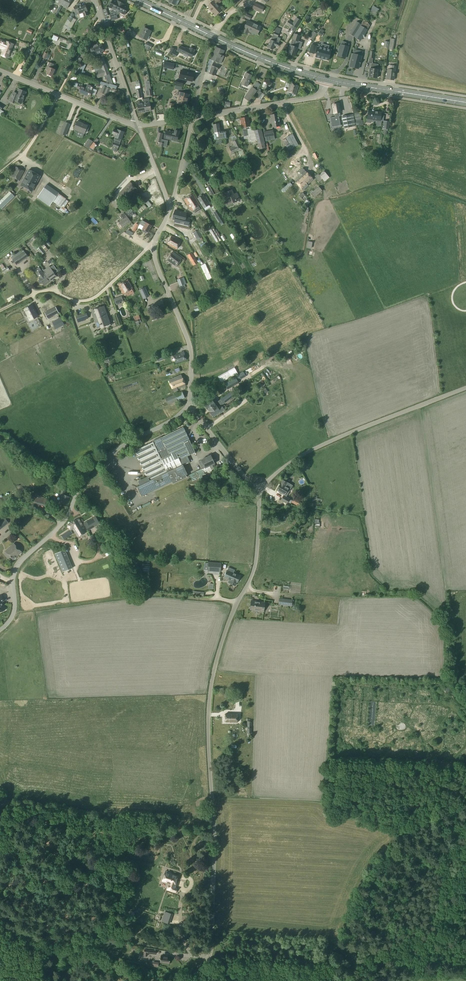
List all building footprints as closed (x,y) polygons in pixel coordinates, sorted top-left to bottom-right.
[(61,5),(66,8),(71,0),(64,0),(61,5)] [(120,3),(117,1),(117,2),(113,0),(112,0),(111,3),(110,3),(108,6),(109,6),(109,7),(113,9),(112,11),(113,14),(109,15),(110,18),(116,16),(116,15),(115,13),(120,3)] [(207,6),(211,11),(211,12),(215,16),(222,9),(218,4),(221,2),(219,0),(215,0),(213,1),(207,6)] [(116,16),(110,18),(111,21),(117,19),(116,15),(119,15),(119,13),(124,15),(124,14),(125,14),(127,11),(126,11),(128,7),(123,5),(124,4),(120,3),(115,13),(116,15),(116,16)] [(258,12),(259,9),(260,8),(263,9),(264,7),(254,3),(251,9),(258,12)] [(377,12),(380,6),(374,3),(371,9),(377,12)] [(79,4),(76,5),(77,6),(73,7),(75,12),(78,11),(79,14),(82,13),(84,17),(88,15),(87,11),(88,10),(87,7),(86,8),(85,5),(80,7),(79,4)] [(247,13),(244,11),(240,18),(243,20),(244,18),(249,20),(251,17),(246,15),(247,13)] [(74,15),(72,13),(67,21),(63,27),(62,30),(64,32),(66,29),(69,31),(73,23),(71,22),(73,18),(72,18),(74,15)] [(293,23),(290,27),(290,28),(294,31),(300,22),(295,19),(293,23)] [(260,27),(254,24),(247,21),(243,29),(244,29),(243,32),(247,34),(248,31),(257,35),(260,27)] [(357,22),(349,34),(353,36),(360,24),(357,22)] [(361,26),(354,37),(361,41),(368,30),(361,26)] [(151,31),(144,28),(139,37),(146,40),(151,31)] [(281,29),(276,28),(273,36),(272,35),(270,41),(270,40),(267,47),(273,50),(274,46),(277,47),(279,44),(278,43),(280,38),(277,37),(281,29)] [(312,31),(308,36),(313,39),(317,34),(312,31)] [(300,36),(294,34),(291,43),(290,45),(289,45),(288,50),(289,50),(288,54),(290,55),(290,56),(293,57),(294,56),(296,51),(297,51),(297,49),(297,48),(295,47),(297,41),(298,42),(300,36)] [(3,51),(1,55),(7,58),(14,43),(6,40),(5,42),(0,40),(0,49),(3,51)] [(90,48),(91,51),(102,47),(101,44),(99,45),(98,43),(91,45),(92,47),(90,48)] [(348,47),(348,44),(346,43),(345,46),(340,45),(337,56),(345,58),(348,47)] [(318,47),(315,57),(328,60),(331,50),(328,49),(328,46),(325,45),(324,49),(318,47)] [(185,49),(180,46),(178,51),(191,57),(194,53),(193,52),(194,50),(190,48),(189,50),(186,48),(185,49)] [(102,47),(91,51),(92,55),(94,54),(95,56),(102,53),(101,52),(103,51),(102,47)] [(216,48),(211,60),(217,62),(219,63),(224,51),(216,48)] [(360,61),(361,56),(353,54),(349,67),(358,69),(359,64),(360,64),(360,61)] [(112,83),(109,74),(103,58),(98,60),(100,64),(93,66),(97,78),(104,76),(107,84),(109,84),(112,83)] [(47,70),(46,74),(52,76),(54,70),(51,68),(53,64),(50,63),(49,65),(48,65),(46,70),(47,70)] [(211,68),(210,71),(209,74),(214,76),(216,70),(217,70),(219,66),(213,64),(211,68)] [(372,64),(371,66),(370,69),(369,69),(369,70),(368,69),(368,72),(369,72),(368,77),(376,78),(376,77),(378,78),(378,74),(377,74),(377,70),(378,67),(376,67),(376,64),(372,64)] [(387,69),(386,79),(394,80),(395,70),(395,66),(391,66),(391,70),(387,69)] [(181,70),(179,79),(192,82),(194,73),(181,70)] [(245,73),(242,80),(241,84),(246,87),(248,83),(251,76),(245,73)] [(87,85),(86,88),(81,86),(82,84),(79,83),(76,89),(79,90),(78,92),(90,97),(94,87),(87,85)] [(298,86),(290,83),(287,92),(295,95),(298,86)] [(16,95),(13,94),(10,101),(14,103),(15,101),(21,103),(26,92),(18,89),(16,95)] [(245,98),(248,101),(254,93),(250,90),(245,98)] [(189,95),(177,92),(176,96),(178,97),(177,103),(186,106),(189,95)] [(151,111),(149,102),(149,98),(142,100),(143,103),(145,112),(151,111)] [(143,103),(142,103),(139,104),(139,101),(136,102),(138,113),(145,112),(143,103)] [(368,111),(367,119),(366,122),(367,123),(370,124),(371,122),(373,122),(374,121),(377,122),(376,126),(381,126),(381,121),(380,121),(381,113),(368,111)] [(277,114),(270,115),(272,128),(280,126),(279,122),(281,122),(280,117),(278,118),(277,114)] [(351,127),(349,115),(342,116),(344,128),(351,127)] [(251,135),(250,129),(248,117),(240,119),(242,131),(243,137),(249,136),(251,135)] [(82,123),(77,121),(73,129),(84,134),(87,126),(81,124),(82,123)] [(218,124),(212,125),(214,135),(213,135),(214,140),(225,138),(224,133),(220,134),(218,124)] [(63,127),(60,134),(65,136),(68,129),(63,127)] [(116,152),(117,148),(121,139),(123,132),(117,130),(114,129),(112,134),(115,135),(115,137),(114,139),(115,140),(111,150),(116,152)] [(251,143),(256,141),(257,145),(259,150),(265,148),(263,143),(264,143),(261,129),(254,131),(253,129),(250,129),(251,135),(249,136),(251,143)] [(166,131),(164,138),(171,140),(171,139),(177,140),(178,135),(179,132),(175,131),(174,134),(173,134),(173,133),(166,131)] [(299,146),(293,135),(288,138),(291,145),(288,147),(290,151),(298,147),(299,146)] [(244,154),(242,150),(237,140),(231,142),(233,147),(229,149),(232,155),(234,159),(244,154)] [(79,173),(87,162),(82,158),(73,169),(79,173)] [(278,170),(280,173),(284,171),(283,170),(289,166),(284,159),(273,166),(276,171),(278,170)] [(24,171),(16,167),(11,176),(19,181),(24,171)] [(306,186),(312,180),(313,179),(303,169),(299,172),(302,175),(295,181),(303,190),(307,186),(306,186)] [(20,185),(26,188),(34,173),(29,170),(20,185)] [(40,176),(34,173),(26,188),(32,192),(40,176)] [(131,186),(132,185),(129,182),(116,196),(120,199),(122,197),(126,193),(126,192),(131,187),(131,186)] [(214,184),(211,185),(207,187),(211,195),(219,191),(214,184)] [(126,193),(122,197),(128,203),(132,199),(130,197),(137,190),(132,185),(131,186),(131,187),(126,192),(126,193)] [(46,186),(41,193),(37,199),(49,208),(59,194),(46,186)] [(322,191),(318,187),(310,193),(314,198),(322,191)] [(231,190),(224,193),(220,195),(225,206),(239,200),(236,193),(233,195),(231,190)] [(12,194),(0,205),(0,208),(1,209),(7,204),(14,197),(12,194)] [(193,194),(184,199),(191,211),(193,210),(195,213),(200,210),(199,207),(200,206),(193,194)] [(203,197),(202,195),(201,196),(200,195),(198,197),(198,198),(197,198),(204,209),(210,205),(205,196),(203,197)] [(129,208),(125,204),(121,208),(126,213),(125,213),(130,217),(134,213),(130,208),(129,208)] [(143,205),(141,207),(137,211),(139,214),(144,210),(146,208),(143,205)] [(188,219),(184,218),(185,214),(179,213),(179,211),(175,210),(173,219),(177,220),(176,222),(180,223),(180,221),(187,222),(188,219)] [(129,219),(125,215),(124,212),(120,215),(123,219),(121,221),(118,223),(120,225),(122,228),(131,221),(129,219)] [(146,223),(143,221),(141,224),(144,226),(142,229),(141,231),(146,234),(147,232),(151,226),(146,223)] [(214,229),(210,231),(215,239),(218,237),(214,229)] [(197,240),(202,237),(198,230),(193,233),(197,240)] [(181,241),(172,236),(167,244),(176,249),(181,241)] [(43,249),(45,248),(43,245),(41,246),(37,249),(41,255),(45,252),(43,249)] [(12,259),(16,264),(28,256),(24,251),(12,259)] [(191,251),(186,254),(192,265),(197,262),(191,251)] [(182,259),(172,252),(166,260),(176,267),(182,259)] [(56,277),(54,274),(58,271),(53,265),(49,268),(51,269),(45,273),(48,276),(47,277),(49,279),(50,279),(51,281),(56,277)] [(41,270),(36,274),(39,278),(39,279),(38,280),(41,284),(42,283),(44,286),(49,282),(51,281),(50,279),(49,279),(47,277),(48,276),(45,273),(43,269),(41,271),(41,270)] [(127,279),(123,282),(130,295),(133,292),(131,289),(133,288),(127,279)] [(123,282),(118,285),(123,294),(124,294),(125,295),(126,294),(127,296),(130,295),(123,282)] [(149,296),(145,287),(138,290),(142,299),(149,296)] [(154,304),(148,307),(150,312),(156,309),(156,310),(164,306),(161,300),(154,304)] [(37,316),(32,306),(24,309),(25,311),(24,312),(26,317),(28,316),(30,320),(37,316)] [(91,311),(95,322),(97,329),(101,327),(107,325),(106,324),(110,323),(107,316),(108,316),(107,313),(106,313),(104,306),(91,311)] [(47,318),(58,313),(55,307),(53,308),(45,313),(47,318)] [(85,313),(76,316),(78,322),(87,318),(85,313)] [(183,353),(173,356),(175,364),(187,360),(184,352),(182,352),(183,353)] [(177,389),(185,386),(181,375),(169,379),(173,392),(178,390),(177,389)] [(236,377),(227,382),(231,388),(239,383),(236,377)] [(184,398),(182,392),(165,398),(168,405),(184,398)] [(232,398),(229,393),(220,400),(221,402),(222,402),(223,404),(232,398)] [(217,408),(217,407),(219,406),(217,403),(215,405),(212,400),(205,405),(205,406),(206,407),(206,408),(207,408),(209,410),(213,407),(213,408),(213,407),(215,410),(217,408)] [(224,410),(221,406),(220,406),(217,408),(215,410),(213,407),(213,408),(213,407),(209,410),(210,413),(211,414),(211,415),(212,415),(212,416),(213,415),(214,417),(220,412),(221,413),(224,410)] [(139,448),(134,450),(139,460),(144,471),(147,477),(138,481),(140,485),(136,487),(141,496),(171,482),(172,484),(186,477),(185,475),(187,474),(183,466),(186,464),(190,462),(189,461),(187,456),(195,453),(183,427),(161,437),(156,439),(152,441),(152,442),(148,444),(143,446),(139,448)] [(201,469),(199,470),(189,475),(192,481),(198,478),(200,483),(204,481),(201,476),(204,474),(203,473),(211,470),(210,469),(215,466),(214,464),(212,460),(215,459),(213,455),(210,456),(210,455),(201,460),(198,462),(201,469)] [(284,495),(288,488),(285,486),(287,482),(283,480),(277,491),(284,495)] [(67,506),(70,497),(64,495),(66,489),(62,487),(60,494),(61,495),(58,502),(67,506)] [(287,504),(290,499),(284,496),(283,495),(280,501),(287,504)] [(97,517),(86,518),(87,527),(98,526),(97,517)] [(73,521),(73,522),(81,535),(85,533),(81,526),(82,526),(78,519),(76,520),(75,520),(73,521)] [(70,530),(60,536),(63,540),(73,534),(71,531),(73,530),(77,537),(81,535),(73,522),(72,521),(70,522),(70,523),(67,525),(70,530)] [(13,560),(21,552),(14,543),(5,551),(13,560)] [(54,554),(62,572),(72,568),(64,550),(54,554)] [(220,572),(221,564),(221,563),(208,562),(207,571),(220,572)] [(224,577),(230,580),(233,573),(234,570),(228,568),(224,577)] [(233,573),(230,580),(229,583),(235,586),(236,583),(239,576),(233,573)] [(279,598),(278,605),(291,606),(292,600),(279,598)] [(251,601),(250,610),(255,610),(255,611),(259,611),(263,611),(264,603),(251,601)] [(166,871),(162,881),(168,883),(170,883),(169,886),(168,886),(167,889),(175,892),(177,889),(175,888),(176,885),(175,884),(176,881),(177,876),(170,874),(171,873),(166,871)] [(143,903),(143,913),(150,913),(150,918),(157,918),(157,903),(143,903)]
